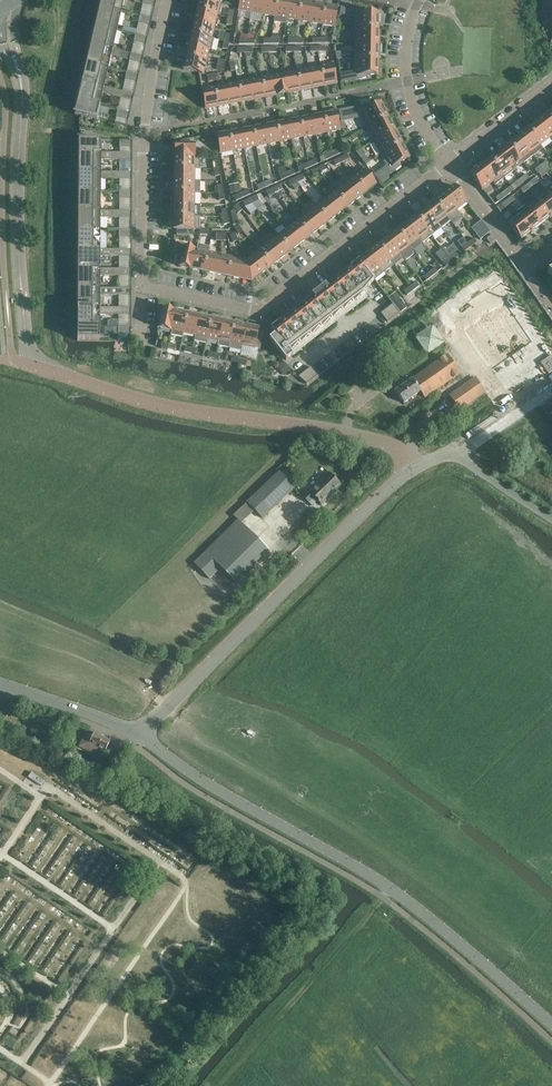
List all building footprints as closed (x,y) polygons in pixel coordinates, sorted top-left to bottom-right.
[(105,8),(122,12),(125,0),(102,0),(101,2),(106,3),(105,8)] [(217,15),(220,16),(223,4),(220,3),(206,0),(200,0),(198,10),(217,15)] [(239,10),(251,13),(253,0),(241,0),(239,10)] [(251,13),(263,15),(266,0),(253,0),(251,13)] [(263,15),(275,17),(278,0),(266,0),(263,15)] [(275,17),(274,22),(286,24),(287,19),(290,0),(278,0),(275,17)] [(287,19),(299,21),(302,1),(297,0),(290,0),(287,19)] [(314,3),(302,1),(299,21),(311,23),(314,3)] [(314,3),(311,23),(322,25),(326,5),(314,3)] [(338,7),(326,5),(322,25),(335,27),(338,7)] [(105,8),(100,7),(97,21),(101,22),(100,27),(117,31),(122,12),(105,8)] [(355,29),(379,29),(379,14),(368,14),(368,12),(341,7),(339,14),(355,17),(355,29)] [(195,22),(215,27),(217,15),(198,10),(195,22)] [(140,16),(138,23),(151,26),(152,19),(140,16)] [(212,38),(215,27),(195,22),(192,34),(212,38)] [(100,27),(96,26),(92,40),(97,41),(96,46),(113,50),(117,31),(100,27)] [(354,44),(381,45),(381,36),(378,36),(379,29),(355,29),(354,44)] [(209,50),(212,51),(215,39),(212,38),(192,34),(190,45),(209,50)] [(135,35),(134,42),(146,45),(148,38),(135,35)] [(354,59),(378,60),(378,53),(380,53),(381,45),(354,44),(354,59)] [(93,60),(92,64),(92,65),(109,69),(111,56),(120,58),(121,51),(113,50),(96,46),(91,45),(88,59),(93,60)] [(187,57),(206,62),(209,50),(190,45),(187,57)] [(131,54),(129,61),(142,64),(143,57),(131,54)] [(184,70),(199,73),(204,74),(206,62),(187,57),(184,70)] [(340,74),(341,82),(367,77),(367,75),(378,75),(378,60),(354,59),(354,71),(340,74)] [(92,65),(92,64),(87,63),(84,77),(88,79),(87,83),(87,84),(104,88),(104,87),(109,69),(92,65)] [(321,66),(325,86),(337,83),(333,64),(321,66)] [(313,88),(325,86),(321,66),(309,68),(313,88)] [(297,71),(301,90),(313,88),(309,68),(297,71)] [(289,93),(301,90),(297,71),(285,73),(289,93)] [(125,80),(138,82),(139,76),(127,73),(125,80)] [(273,75),(277,95),(289,93),(285,73),(273,75)] [(266,97),(277,95),(273,75),(262,77),(266,97)] [(250,80),(254,99),(266,97),(262,77),(250,80)] [(250,80),(238,82),(242,102),(254,99),(250,80)] [(84,97),(83,102),(83,103),(100,107),(103,94),(133,101),(135,94),(104,87),(104,88),(87,84),(87,83),(83,82),(79,96),(84,97)] [(226,84),(230,104),(242,102),(238,82),(226,84)] [(218,106),(230,104),(226,84),(214,87),(218,106)] [(202,89),(206,109),(218,106),(214,87),(202,89)] [(83,103),(83,102),(78,101),(75,114),(97,120),(100,107),(83,103)] [(369,104),(338,110),(341,121),(361,117),(367,128),(388,117),(381,103),(371,108),(369,104)] [(129,120),(130,113),(118,110),(116,117),(129,120)] [(328,133),(340,130),(336,111),(324,113),(328,133)] [(324,113),(312,115),(316,135),(328,133),(324,113)] [(316,135),(312,115),(300,118),(304,137),(316,135)] [(538,122),(550,138),(551,140),(551,122),(547,115),(538,122)] [(388,117),(367,128),(374,142),(397,130),(393,122),(391,123),(388,117)] [(292,140),(304,137),(300,118),(288,120),(292,140)] [(292,140),(288,120),(277,122),(280,142),(292,140)] [(269,144),(280,142),(277,122),(265,125),(269,144)] [(538,122),(528,130),(540,145),(550,138),(538,122)] [(269,144),(265,125),(253,127),(257,147),(269,144)] [(245,149),(257,147),(253,127),(241,129),(245,149)] [(245,149),(241,129),(229,131),(233,151),(245,149)] [(397,130),(374,142),(380,155),(402,144),(399,139),(401,138),(397,130)] [(528,130),(519,137),(531,153),(533,155),(542,148),(540,145),(528,130)] [(221,154),(233,151),(229,131),(217,134),(221,154)] [(519,137),(509,144),(521,160),(523,162),(533,155),(531,153),(519,137)] [(175,144),(175,156),(175,157),(195,157),(195,138),(177,142),(177,144),(175,144)] [(101,140),(79,140),(79,153),(101,153),(101,140)] [(386,166),(374,175),(380,183),(381,182),(388,176),(401,166),(399,163),(409,158),(402,144),(380,155),(386,166)] [(509,144),(500,152),(512,167),(521,160),(509,144)] [(361,148),(356,152),(361,158),(364,155),(366,154),(361,148)] [(334,157),(341,154),(338,149),(331,152),(334,157)] [(331,152),(324,155),(326,160),(334,157),(331,152)] [(500,152),(490,159),(505,178),(514,171),(512,167),(500,152)] [(101,173),(101,172),(101,160),(132,160),(132,153),(101,153),(79,153),(79,167),(84,167),(84,172),(84,173),(101,173)] [(342,163),(350,159),(347,154),(340,158),(342,163)] [(364,155),(361,158),(365,164),(369,161),(364,155)] [(175,164),(175,169),(195,169),(200,169),(200,157),(195,157),(175,157),(175,156),(173,156),(173,164),(175,164)] [(340,158),(333,161),(335,166),(342,163),(340,158)] [(311,167),(318,164),(316,159),(309,162),(311,167)] [(490,159),(481,166),(493,182),(495,185),(505,178),(490,159)] [(544,170),(549,166),(550,165),(547,161),(541,165),(544,170)] [(309,162),(302,166),(304,171),(311,167),(309,162)] [(320,173),(327,170),(325,165),(318,168),(320,173)] [(544,170),(541,165),(535,170),(538,174),(539,174),(544,170)] [(493,182),(481,166),(471,174),(483,190),(493,182)] [(318,168),(311,171),(313,176),(320,173),(318,168)] [(175,181),(195,181),(195,169),(175,169),(175,181)] [(289,178),(296,174),(293,169),(286,173),(289,178)] [(354,177),(366,193),(376,185),(364,169),(354,177)] [(542,178),(547,174),(544,170),(539,174),(542,178)] [(101,179),(132,180),(132,173),(101,172),(101,173),(84,173),(84,172),(79,172),(79,187),(83,187),(83,192),(101,192),(101,179)] [(286,173),(279,176),(281,181),(289,178),(286,173)] [(521,179),(524,183),(530,178),(527,174),(521,179)] [(298,183),(305,180),(302,175),(295,178),(298,183)] [(388,176),(381,182),(383,184),(390,179),(388,176)] [(354,177),(344,184),(357,200),(366,193),(354,177)] [(295,178),(288,181),(290,186),(298,183),(295,178)] [(524,183),(521,179),(515,183),(518,188),(524,183)] [(266,188),(273,185),(271,180),(264,183),(266,188)] [(175,181),(175,193),(195,193),(200,193),(200,181),(195,181),(175,181)] [(526,186),(529,190),(535,186),(531,182),(526,186)] [(229,185),(230,194),(240,192),(239,183),(229,185)] [(264,183),(257,186),(259,191),(266,188),(264,183)] [(335,192),(347,208),(357,200),(344,184),(335,192)] [(275,193),(282,190),(280,185),(273,188),(275,193)] [(467,202),(455,186),(445,194),(457,210),(467,202)] [(529,190),(526,186),(521,190),(524,194),(529,190)] [(268,196),(275,193),(273,188),(266,191),(268,196)] [(502,193),(505,198),(511,193),(508,189),(502,193)] [(244,198),(251,195),(248,190),(241,193),(244,198)] [(538,201),(551,218),(551,217),(551,216),(551,200),(545,191),(536,198),(538,201)] [(83,192),(79,192),(79,206),(83,206),(83,211),(101,211),(101,192),(83,192)] [(335,192),(325,199),(338,215),(347,208),(335,192)] [(175,193),(175,205),(195,205),(195,193),(175,193)] [(236,201),(244,198),(241,193),(234,196),(236,201)] [(505,198),(502,193),(496,198),(499,202),(505,198)] [(463,217),(457,210),(445,194),(435,201),(451,222),(453,224),(463,217)] [(252,203),(259,200),(257,195),(250,199),(252,203)] [(507,200),(510,204),(516,200),(512,196),(507,200)] [(536,198),(526,205),(541,224),(550,218),(551,218),(538,201),(536,198)] [(250,199),(243,202),(245,207),(252,203),(250,199)] [(316,207),(328,222),(338,215),(325,199),(316,207)] [(510,204),(507,200),(502,204),(505,209),(510,204)] [(259,201),(253,204),(257,211),(263,209),(259,201)] [(451,222),(435,201),(426,209),(441,229),(451,222)] [(242,210),(238,204),(233,207),(238,214),(242,210)] [(175,205),(175,217),(195,217),(200,217),(200,205),(195,205),(175,205)] [(526,205),(517,213),(532,232),(533,232),(532,231),(541,224),(526,205)] [(316,207),(306,214),(319,230),(328,222),(316,207)] [(441,229),(426,209),(417,216),(432,236),(441,229)] [(101,218),(132,218),(132,211),(101,211),(83,211),(78,211),(78,225),(83,225),(83,230),(83,231),(101,231),(101,218)] [(507,220),(521,239),(531,232),(531,233),(532,232),(517,213),(507,220)] [(297,221),(309,237),(319,230),(306,214),(297,221)] [(432,236),(417,216),(407,223),(422,244),(432,236)] [(175,217),(174,229),(200,230),(200,217),(195,217),(175,217)] [(297,221),(287,229),(299,245),(309,237),(297,221)] [(422,244),(407,223),(397,231),(410,247),(413,251),(422,244)] [(480,240),(490,232),(484,223),(474,231),(480,240)] [(234,228),(237,232),(239,234),(243,231),(238,225),(234,228)] [(277,236),(290,252),(299,245),(287,229),(277,236)] [(83,231),(83,230),(78,230),(78,245),(83,245),(83,250),(100,250),(101,231),(83,231)] [(397,231),(388,238),(403,258),(405,261),(415,254),(413,251),(410,247),(397,231)] [(230,235),(233,243),(238,240),(235,233),(230,235)] [(496,240),(492,235),(487,239),(490,244),(496,240)] [(277,236),(268,244),(280,259),(290,252),(277,236)] [(403,258),(388,238),(378,245),(391,261),(394,266),(403,258)] [(474,238),(468,243),(471,247),(477,243),(474,238)] [(465,252),(471,247),(468,243),(461,248),(465,252)] [(193,269),(204,272),(209,252),(210,247),(198,244),(197,250),(193,269)] [(258,251),(271,267),(280,259),(268,244),(258,251)] [(180,267),(193,269),(197,250),(174,245),(174,263),(181,264),(180,267)] [(391,261),(378,245),(369,253),(384,273),(394,266),(391,261)] [(100,269),(100,257),(132,257),(132,250),(100,250),(83,250),(78,250),(78,264),(83,264),(83,269),(100,269)] [(258,251),(247,260),(251,277),(258,271),(261,274),(271,267),(258,251)] [(204,272),(216,274),(220,255),(209,252),(204,272)] [(384,273),(369,253),(359,261),(372,278),(374,281),(384,273)] [(455,253),(448,258),(452,262),(458,257),(455,253)] [(216,274),(228,277),(232,257),(220,255),(216,274)] [(251,277),(247,260),(232,257),(228,277),(240,279),(241,275),(251,277)] [(446,267),(452,262),(448,258),(442,262),(446,267)] [(372,278),(359,261),(353,265),(320,290),(271,328),(276,334),(269,339),(286,360),(293,355),(291,353),(299,343),(301,345),(310,335),(312,337),(320,327),(322,329),(331,319),(333,321),(338,314),(342,310),(343,312),(352,302),(354,304),(374,281),(372,278)] [(436,267),(429,272),(433,276),(439,272),(436,267)] [(100,289),(100,288),(100,276),(131,276),(131,269),(100,269),(83,269),(78,269),(78,283),(83,283),(83,288),(83,289),(100,289)] [(427,281),(433,276),(429,272),(423,277),(427,281)] [(414,291),(420,286),(416,282),(410,287),(414,291)] [(410,287),(404,291),(407,296),(414,291),(410,287)] [(100,296),(131,296),(131,289),(100,288),(100,289),(83,289),(83,288),(78,288),(78,303),(83,303),(83,308),(100,308),(100,296)] [(397,308),(401,313),(407,308),(403,303),(401,300),(395,293),(389,297),(397,308)] [(388,323),(400,313),(393,304),(381,314),(388,323)] [(482,319),(466,330),(489,363),(501,355),(503,358),(518,348),(515,345),(526,337),(504,304),(488,315),(487,313),(480,317),(482,319)] [(83,308),(78,308),(78,322),(82,322),(82,327),(100,328),(100,315),(118,315),(118,308),(100,308),(83,308)] [(158,328),(172,331),(176,311),(164,309),(163,311),(158,309),(158,328)] [(184,333),(188,314),(176,311),(172,331),(171,336),(182,338),(184,333)] [(200,316),(188,314),(184,333),(195,336),(200,316)] [(194,341),(206,343),(207,338),(211,319),(200,316),(195,336),(194,341)] [(207,338),(219,341),(224,319),(217,317),(216,320),(211,319),(207,338)] [(218,346),(230,348),(235,324),(230,323),(230,320),(224,319),(219,341),(218,346)] [(230,348),(242,351),(243,346),(242,346),(247,326),(235,324),(230,348)] [(428,354),(445,342),(433,324),(416,337),(428,354)] [(259,329),(247,326),(242,346),(243,346),(260,349),(264,332),(259,331),(259,329)] [(82,327),(78,327),(78,341),(103,341),(103,334),(112,334),(112,328),(100,328),(82,327)] [(406,344),(415,357),(420,354),(411,341),(406,344)] [(402,384),(394,389),(404,404),(421,392),(425,398),(479,360),(466,342),(412,380),(404,386),(402,384)] [(383,355),(369,366),(375,374),(389,363),(383,355)] [(283,362),(282,363),(277,368),(285,376),(289,373),(292,371),(291,370),(283,362)] [(318,376),(311,367),(299,377),(305,386),(318,376)] [(487,392),(477,377),(450,396),(460,411),(487,392)] [(279,472),(247,503),(255,510),(263,519),(295,488),(279,472)] [(329,474),(310,492),(308,490),(302,496),(312,506),(318,501),(322,504),(341,486),(329,474)] [(234,515),(238,520),(241,523),(255,510),(247,503),(234,515)] [(238,520),(206,552),(194,564),(210,580),(222,568),(236,583),(269,551),(241,523),(238,520)] [(0,709),(0,718),(5,720),(8,712),(0,709)] [(80,746),(88,750),(87,751),(93,753),(96,747),(106,752),(111,741),(87,729),(80,746)] [(34,782),(37,776),(31,772),(28,777),(34,782)]
